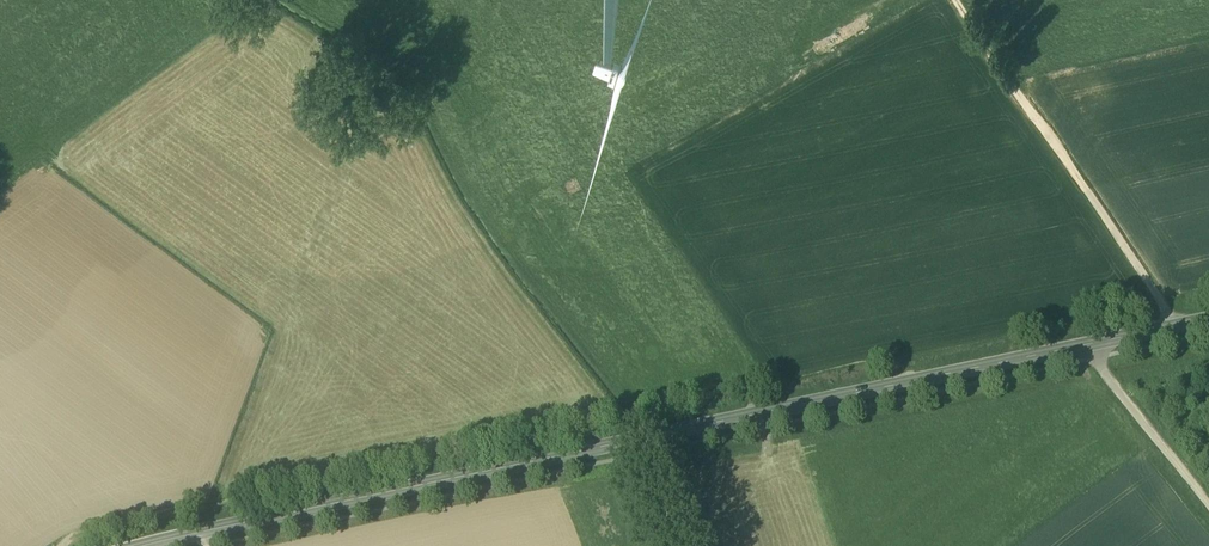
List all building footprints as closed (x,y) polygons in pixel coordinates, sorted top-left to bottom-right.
[(807,28),(820,23),(813,9),(801,15),(807,28)] [(805,31),(809,37),(825,28),(822,22),(805,31)]
